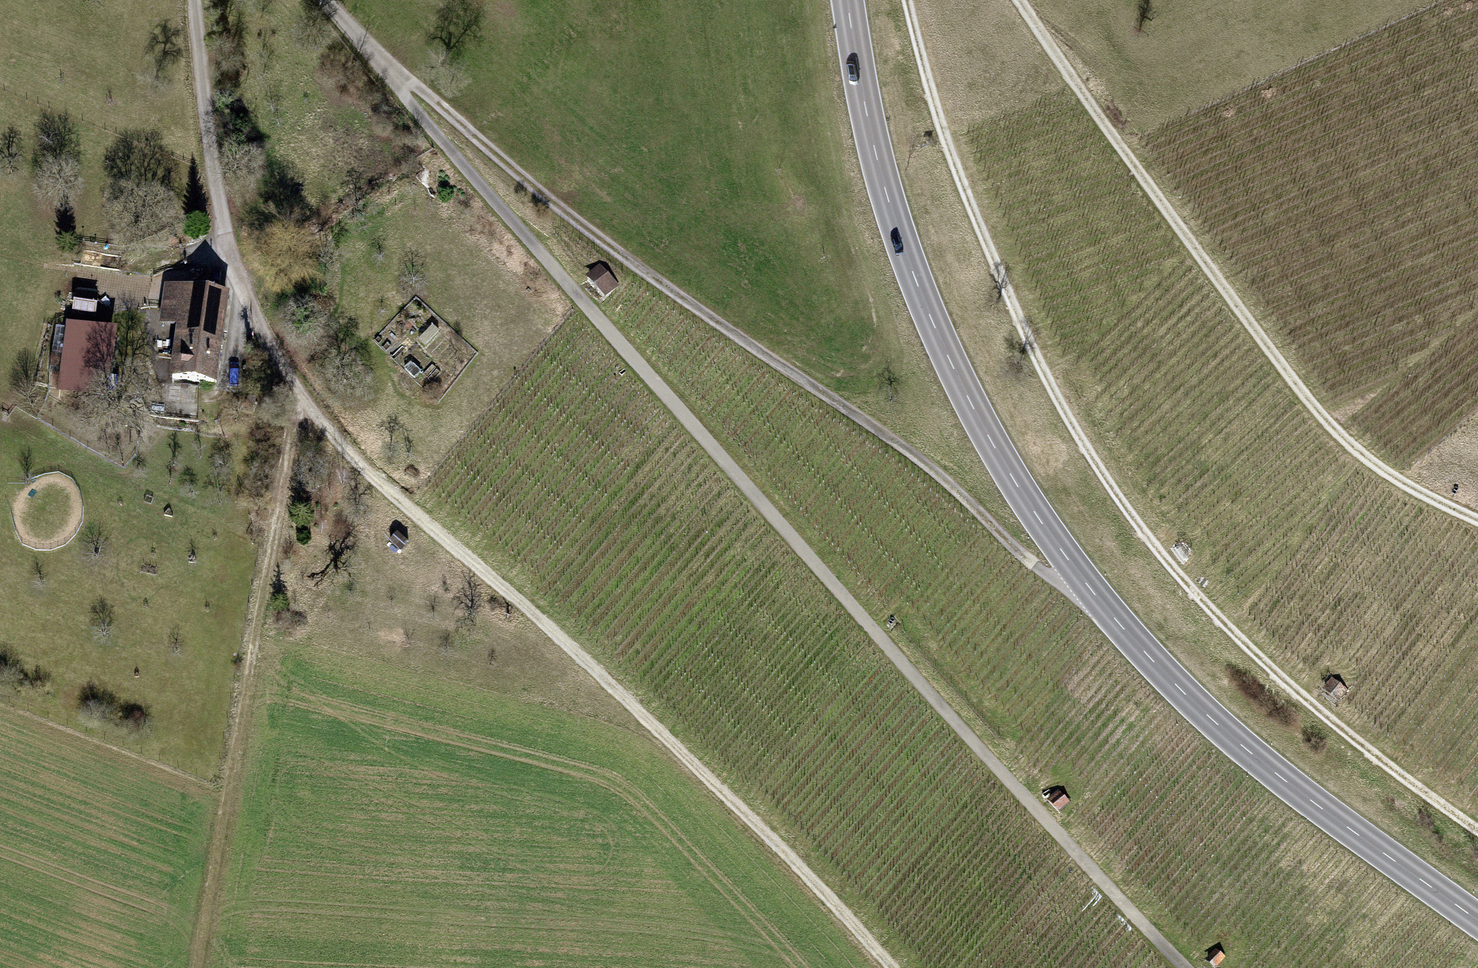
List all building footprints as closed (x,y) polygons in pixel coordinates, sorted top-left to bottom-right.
[(617,285),(598,265),(585,277),(604,297),(617,285)] [(222,295),(162,285),(155,326),(169,328),(161,376),(208,383),(222,295)] [(92,292),(70,290),(68,310),(91,312),(92,292)] [(110,329),(58,321),(49,389),(101,396),(110,329)] [(1071,803),(1060,791),(1047,803),(1058,815),(1071,803)] [(1214,950),(1205,960),(1214,967),(1215,967),(1224,958),(1214,950)]
